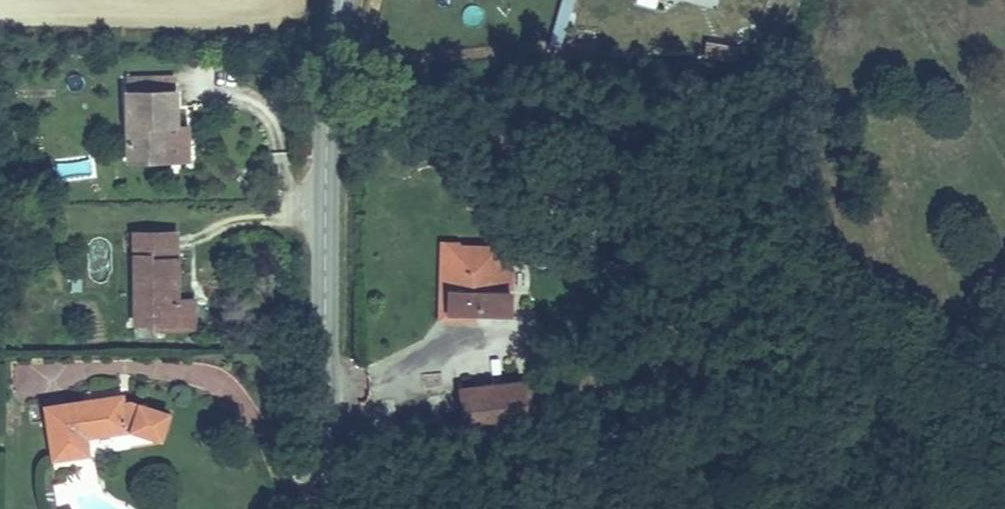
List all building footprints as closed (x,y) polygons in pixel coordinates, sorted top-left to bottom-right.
[(572,0),(558,0),(549,45),(562,47),(572,0)] [(705,43),(702,59),(735,65),(738,49),(705,43)] [(123,165),(163,168),(165,130),(174,130),(176,98),(126,96),(123,165)] [(165,130),(163,168),(173,168),(174,130),(165,130)] [(458,148),(447,155),(442,159),(447,166),(462,154),(458,148)] [(138,337),(180,337),(183,307),(166,307),(170,235),(128,232),(124,328),(139,328),(138,337)] [(438,307),(465,310),(467,298),(490,301),(494,240),(458,240),(458,234),(443,234),(438,307)] [(454,414),(515,408),(513,375),(453,379),(454,414)] [(30,407),(36,459),(71,455),(69,437),(110,432),(114,432),(143,442),(151,418),(115,405),(107,406),(106,397),(76,401),(77,407),(65,408),(65,402),(30,407)]
